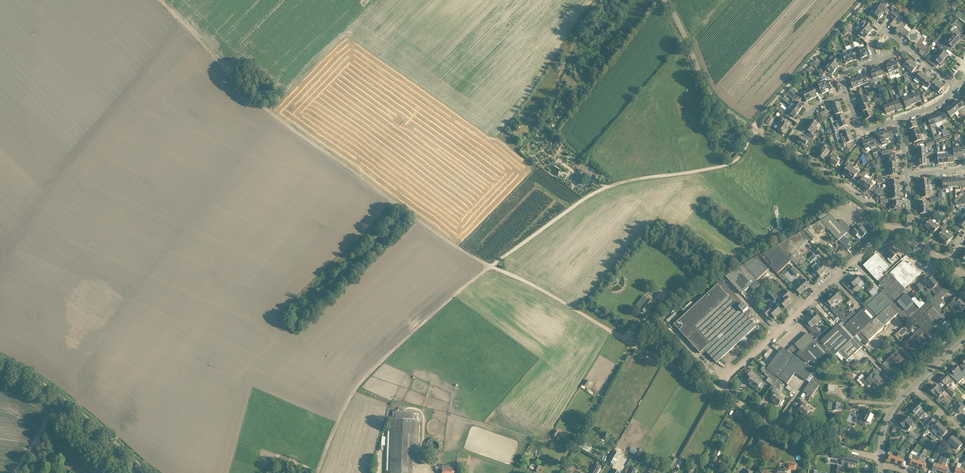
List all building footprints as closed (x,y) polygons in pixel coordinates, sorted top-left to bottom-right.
[(874,11),(881,17),(885,12),(887,13),(889,11),(886,9),(884,7),(888,3),(884,0),(881,4),(880,4),(874,11)] [(925,11),(924,12),(928,15),(932,10),(924,4),(921,8),(925,11)] [(874,11),(866,20),(870,24),(872,25),(876,21),(877,21),(881,17),(874,11)] [(894,29),(896,31),(904,22),(900,19),(897,23),(894,20),(890,25),(894,28),(894,29)] [(861,27),(869,34),(873,30),(868,26),(870,24),(866,20),(865,20),(863,22),(864,22),(860,26),(861,27)] [(904,22),(896,31),(898,33),(899,32),(903,36),(904,35),(906,37),(910,33),(904,28),(907,25),(907,24),(904,22)] [(865,38),(869,34),(861,27),(858,31),(856,30),(854,33),(855,34),(859,37),(861,35),(865,38)] [(951,36),(950,38),(957,44),(961,39),(959,38),(961,34),(956,29),(951,36)] [(910,33),(906,37),(909,39),(908,40),(913,43),(912,44),(914,46),(922,37),(919,34),(918,35),(915,33),(915,32),(912,30),(911,32),(910,33)] [(925,40),(922,37),(914,46),(917,48),(917,47),(922,51),(922,50),(925,52),(926,51),(929,47),(926,45),(925,46),(922,43),(925,40)] [(944,41),(941,45),(947,49),(949,46),(953,49),(955,50),(956,49),(958,47),(958,45),(957,44),(950,38),(948,40),(946,39),(944,41)] [(847,51),(851,62),(856,60),(854,55),(857,54),(854,44),(851,45),(852,49),(847,51)] [(938,52),(936,54),(944,60),(947,56),(944,53),(947,49),(941,45),(938,48),(941,51),(939,53),(938,52)] [(858,46),(855,48),(857,54),(860,53),(862,58),(867,56),(864,48),(859,50),(858,46)] [(846,64),(851,62),(847,51),(839,54),(839,55),(841,60),(844,59),(846,64)] [(945,61),(944,60),(936,54),(935,56),(936,57),(934,60),(932,59),(929,62),(935,67),(936,66),(937,67),(939,64),(940,65),(941,66),(943,66),(945,63),(945,61)] [(828,60),(826,62),(836,70),(839,66),(835,62),(837,60),(832,56),(828,60)] [(899,61),(901,68),(903,67),(903,66),(908,70),(914,62),(912,60),(911,61),(909,60),(907,62),(903,60),(899,61)] [(890,62),(894,72),(895,75),(900,74),(899,74),(900,77),(903,75),(900,68),(901,68),(899,61),(897,62),(896,62),(894,63),(893,61),(890,62)] [(823,66),(821,69),(826,73),(828,71),(832,74),(836,70),(826,62),(822,66),(823,66)] [(884,69),(887,76),(888,79),(891,78),(890,77),(895,75),(894,72),(890,62),(888,63),(888,65),(886,66),(887,68),(884,69)] [(914,62),(908,70),(914,75),(918,70),(916,68),(918,67),(915,65),(916,64),(914,62)] [(878,78),(878,77),(883,76),(884,77),(887,76),(884,69),(881,70),(881,68),(878,68),(877,67),(875,68),(878,78)] [(868,75),(870,80),(872,84),(880,81),(878,77),(878,78),(875,68),(872,69),(873,71),(870,71),(871,74),(868,75)] [(915,78),(920,82),(925,75),(921,71),(915,78)] [(860,75),(863,85),(869,83),(868,81),(870,80),(868,75),(866,76),(866,75),(863,76),(862,74),(860,75)] [(925,75),(920,82),(924,85),(929,78),(925,75)] [(822,81),(827,92),(832,89),(830,84),(833,83),(830,77),(822,81)] [(929,78),(924,85),(928,89),(930,86),(934,82),(933,82),(929,78)] [(853,89),(858,87),(855,79),(849,81),(850,84),(851,83),(853,89)] [(930,86),(934,90),(940,83),(935,79),(933,82),(934,82),(930,86)] [(814,84),(817,91),(820,89),(822,94),(827,92),(822,81),(814,84)] [(940,83),(934,90),(938,93),(944,86),(940,83)] [(808,91),(812,99),(817,97),(814,92),(817,91),(814,84),(811,86),(813,89),(808,91)] [(793,88),(790,91),(793,93),(800,100),(803,97),(793,88)] [(807,102),(812,99),(808,91),(803,94),(807,102)] [(793,100),(789,105),(799,112),(803,106),(798,103),(800,100),(793,93),(791,96),(793,98),(792,99),(793,100)] [(912,96),(908,98),(911,105),(916,103),(913,93),(911,94),(912,96)] [(913,93),(916,103),(917,103),(921,102),(918,94),(915,95),(914,93),(913,93)] [(902,94),(900,94),(902,100),(903,99),(904,101),(902,102),(904,105),(905,105),(906,108),(911,106),(911,105),(908,98),(908,97),(904,98),(902,94)] [(898,101),(894,102),(894,103),(897,111),(897,112),(902,110),(901,106),(902,106),(901,102),(900,103),(899,101),(900,100),(898,95),(896,96),(898,101)] [(858,106),(859,108),(869,104),(867,96),(864,97),(860,98),(861,101),(859,102),(860,105),(858,106)] [(953,102),(961,113),(963,112),(961,110),(961,109),(964,107),(964,106),(964,103),(962,101),(960,102),(959,101),(956,103),(954,101),(953,102)] [(834,102),(828,104),(829,106),(832,105),(834,110),(841,107),(839,102),(835,103),(834,102)] [(892,113),(888,102),(886,103),(887,105),(884,107),(886,114),(892,113)] [(889,102),(888,102),(892,113),(897,111),(894,103),(890,104),(889,102)] [(953,105),(950,107),(955,114),(958,112),(959,113),(960,114),(961,113),(953,102),(951,103),(953,105)] [(869,104),(859,108),(859,109),(862,109),(863,112),(864,115),(872,112),(869,104)] [(778,105),(775,108),(776,109),(781,113),(787,117),(789,114),(795,118),(799,112),(789,105),(786,111),(779,106),(778,105)] [(946,108),(944,109),(947,113),(953,120),(954,119),(952,116),(955,114),(950,107),(947,110),(946,108)] [(864,115),(865,119),(865,118),(867,122),(870,121),(871,120),(870,119),(874,117),(872,112),(864,115)] [(832,116),(835,124),(838,123),(846,120),(844,115),(842,116),(841,113),(836,115),(835,115),(832,116)] [(938,114),(941,122),(947,120),(945,113),(941,114),(941,113),(938,114)] [(937,116),(933,117),(936,124),(937,126),(937,127),(942,125),(941,122),(938,114),(936,115),(937,116)] [(770,116),(765,122),(770,125),(774,118),(770,116)] [(789,122),(781,117),(778,123),(780,124),(777,130),(785,134),(789,127),(787,126),(789,122)] [(930,117),(927,118),(930,126),(931,128),(937,126),(936,124),(933,117),(930,118),(930,117)] [(910,130),(911,129),(918,127),(916,121),(915,122),(915,119),(909,121),(910,122),(907,123),(910,130)] [(812,120),(809,125),(816,130),(818,128),(817,127),(819,124),(812,120)] [(838,123),(835,124),(838,132),(847,129),(846,126),(848,126),(846,120),(838,123)] [(815,132),(816,130),(809,125),(805,130),(808,132),(807,134),(811,137),(813,139),(815,136),(812,134),(814,131),(815,132)] [(910,137),(910,139),(921,135),(918,127),(911,129),(912,132),(911,133),(912,136),(910,137)] [(839,135),(841,140),(852,136),(850,131),(848,131),(847,129),(838,132),(839,135)] [(886,140),(891,138),(891,139),(894,138),(892,133),(889,134),(888,130),(883,132),(886,140)] [(876,139),(879,146),(882,145),(882,146),(887,144),(886,140),(883,132),(878,134),(879,138),(876,139)] [(921,135),(910,139),(911,141),(913,140),(915,143),(916,142),(917,145),(924,143),(927,142),(926,140),(925,140),(923,141),(921,135)] [(807,136),(805,139),(801,136),(797,143),(800,144),(800,145),(804,148),(807,144),(809,146),(811,143),(812,143),(814,140),(807,136)] [(844,139),(841,140),(843,146),(844,148),(847,146),(848,148),(845,153),(848,155),(851,150),(854,146),(852,142),(854,141),(852,136),(844,139)] [(873,138),(868,140),(871,148),(872,151),(873,154),(881,151),(880,148),(879,146),(876,139),(874,140),(873,138)] [(956,142),(964,149),(964,141),(963,143),(959,139),(956,142)] [(863,144),(860,145),(862,148),(864,154),(872,151),(871,148),(868,140),(863,142),(863,144)] [(829,147),(826,146),(823,144),(820,147),(817,151),(820,153),(818,156),(824,160),(829,152),(827,150),(829,147)] [(959,146),(956,146),(956,149),(953,149),(953,152),(953,154),(954,159),(960,158),(960,160),(964,159),(963,155),(964,155),(964,153),(964,150),(963,151),(963,148),(960,149),(959,146)] [(832,159),(830,162),(829,164),(835,168),(838,165),(838,163),(840,161),(837,159),(839,156),(833,152),(829,157),(832,159)] [(887,158),(884,158),(885,164),(889,164),(898,163),(896,163),(896,160),(898,160),(898,157),(895,157),(895,153),(887,156),(887,158)] [(927,165),(926,159),(917,160),(919,160),(919,163),(918,164),(918,166),(923,166),(924,169),(929,168),(929,165),(927,165)] [(847,162),(842,168),(845,170),(843,173),(848,177),(852,170),(848,167),(850,164),(847,162)] [(852,170),(848,177),(853,180),(855,177),(858,179),(859,178),(862,174),(859,172),(854,168),(853,169),(852,170)] [(860,187),(863,189),(869,180),(867,178),(866,180),(864,178),(867,174),(863,172),(862,174),(859,178),(862,180),(859,184),(860,185),(860,186),(860,187)] [(890,178),(882,179),(882,182),(886,182),(887,187),(891,187),(899,186),(898,183),(900,183),(900,180),(895,180),(891,181),(890,178)] [(920,184),(920,186),(929,185),(929,182),(931,182),(931,178),(928,178),(928,179),(921,180),(921,183),(920,184)] [(864,188),(863,189),(866,191),(867,190),(869,191),(870,190),(873,192),(876,187),(874,185),(873,185),(874,184),(871,183),(872,181),(869,180),(864,188)] [(956,204),(964,193),(963,191),(954,202),(956,204)] [(895,202),(894,199),(892,199),(881,200),(881,204),(893,202),(893,209),(897,209),(897,210),(901,210),(901,203),(902,203),(902,201),(895,202)] [(821,221),(827,228),(830,232),(839,224),(831,215),(821,221)] [(924,226),(929,230),(934,223),(932,221),(933,221),(931,219),(930,220),(924,226)] [(801,232),(811,243),(827,228),(821,221),(801,232)] [(934,223),(929,230),(934,234),(939,227),(940,226),(938,224),(937,225),(934,223)] [(847,233),(839,224),(830,232),(838,241),(847,233)] [(856,227),(852,232),(856,236),(859,233),(862,237),(868,232),(867,232),(868,232),(866,229),(865,230),(862,227),(859,230),(856,227)] [(945,228),(938,237),(942,241),(947,234),(945,232),(947,230),(945,228)] [(799,233),(778,245),(787,255),(789,253),(792,256),(790,258),(792,260),(799,268),(807,260),(798,251),(809,240),(811,243),(801,232),(799,233)] [(947,234),(942,241),(947,245),(952,238),(953,237),(951,235),(950,236),(947,234)] [(840,243),(848,251),(851,248),(844,240),(840,243)] [(787,255),(778,245),(763,254),(761,256),(783,280),(785,278),(779,272),(792,260),(790,258),(787,255)] [(891,247),(886,252),(890,257),(888,259),(892,264),(896,260),(894,257),(898,254),(891,247)] [(876,253),(863,266),(877,281),(882,277),(880,275),(889,267),(876,253)] [(811,263),(814,261),(815,262),(818,260),(814,254),(808,260),(811,263)] [(758,257),(743,266),(756,281),(769,269),(765,266),(758,257)] [(818,274),(820,276),(827,270),(821,264),(818,261),(816,263),(819,266),(815,270),(814,269),(811,271),(811,273),(814,276),(816,276),(818,274)] [(884,276),(878,281),(880,283),(885,289),(893,298),(895,300),(906,290),(904,288),(908,284),(917,276),(920,273),(910,262),(908,265),(904,261),(901,264),(886,278),(884,276)] [(728,275),(725,277),(742,295),(744,292),(750,287),(754,291),(761,286),(756,281),(743,266),(728,275)] [(855,292),(860,288),(857,285),(861,281),(856,275),(849,281),(854,286),(851,288),(855,292)] [(919,284),(915,288),(919,292),(923,289),(923,288),(924,287),(927,284),(932,289),(937,294),(938,293),(943,289),(942,288),(938,284),(937,283),(933,278),(931,279),(928,276),(925,279),(921,283),(921,284),(920,285),(919,284)] [(795,288),(797,291),(800,294),(810,286),(804,279),(795,288)] [(718,285),(674,325),(701,353),(704,350),(717,363),(735,346),(738,348),(742,344),(744,346),(765,327),(748,309),(721,280),(716,283),(718,285)] [(948,284),(944,288),(949,292),(952,289),(948,284)] [(869,292),(873,297),(878,292),(874,288),(869,292)] [(885,289),(867,306),(871,309),(878,317),(890,305),(895,300),(893,298),(885,289)] [(906,290),(895,300),(910,317),(920,309),(906,294),(908,292),(906,290)] [(780,302),(785,308),(792,302),(788,298),(790,295),(786,291),(781,295),(784,298),(780,302)] [(829,298),(826,300),(831,306),(841,298),(835,292),(832,295),(832,294),(829,297),(829,298)] [(933,307),(924,315),(936,327),(941,323),(935,317),(939,312),(941,311),(938,307),(942,303),(940,300),(942,299),(943,298),(938,293),(937,294),(928,302),(933,307)] [(954,300),(949,304),(953,308),(956,305),(961,311),(964,308),(964,303),(961,299),(960,300),(957,297),(954,300)] [(648,299),(639,309),(645,313),(653,303),(648,299)] [(861,332),(857,335),(862,340),(866,345),(868,344),(869,345),(871,343),(870,342),(869,341),(883,328),(883,327),(885,329),(888,326),(886,325),(898,314),(907,323),(908,322),(912,319),(910,317),(895,300),(890,305),(878,317),(875,319),(861,332)] [(920,309),(910,317),(912,319),(915,322),(921,328),(925,332),(928,335),(932,332),(934,334),(939,329),(936,327),(924,315),(933,307),(928,302),(927,302),(920,309)] [(768,307),(763,312),(767,316),(771,313),(775,318),(781,312),(776,306),(771,310),(768,307)] [(834,313),(833,313),(842,322),(855,337),(856,337),(857,335),(861,332),(875,319),(868,311),(865,308),(857,315),(854,311),(846,318),(844,316),(844,315),(844,313),(842,312),(841,313),(838,309),(834,313)] [(805,321),(803,323),(808,328),(812,332),(821,342),(824,339),(822,337),(823,336),(821,334),(816,329),(814,326),(821,319),(819,318),(814,313),(813,312),(812,313),(810,315),(809,316),(810,317),(805,321)] [(824,339),(821,342),(834,357),(836,355),(838,353),(839,353),(855,337),(842,322),(839,325),(842,329),(839,332),(836,329),(833,332),(824,339)] [(904,326),(898,332),(901,335),(907,330),(904,326)] [(911,337),(912,338),(907,343),(911,347),(915,344),(919,349),(925,344),(919,337),(925,332),(921,328),(911,337)] [(765,367),(762,371),(765,374),(766,374),(766,375),(769,377),(766,381),(773,386),(774,385),(779,378),(794,357),(795,358),(817,373),(819,371),(834,357),(821,342),(812,332),(815,336),(814,337),(816,340),(815,341),(809,335),(808,333),(795,345),(794,344),(789,349),(786,351),(775,343),(772,346),(771,346),(779,352),(767,368),(765,367)] [(855,337),(839,353),(843,358),(844,359),(847,361),(861,348),(864,346),(856,337),(855,337)] [(895,363),(900,367),(905,362),(899,356),(900,355),(897,352),(886,362),(885,361),(882,364),(886,368),(891,365),(892,366),(895,363)] [(794,357),(779,378),(783,381),(787,384),(796,373),(807,381),(809,383),(815,374),(817,373),(795,358),(794,357)] [(855,368),(861,363),(858,360),(852,365),(855,368)] [(949,374),(952,377),(958,382),(958,383),(964,377),(964,370),(962,372),(956,366),(950,371),(952,372),(949,374)] [(756,377),(750,373),(747,377),(750,380),(747,383),(757,390),(759,387),(761,389),(764,385),(761,383),(762,383),(756,378),(756,377)] [(869,373),(861,380),(868,388),(870,385),(873,382),(878,387),(884,382),(880,379),(877,376),(875,373),(872,376),(869,373)] [(805,389),(803,391),(812,397),(819,386),(815,374),(809,383),(805,389)] [(940,380),(944,384),(945,385),(945,384),(947,386),(950,383),(951,384),(954,382),(951,379),(950,379),(946,375),(943,377),(940,379),(941,379),(940,380)] [(779,378),(774,385),(778,388),(780,385),(783,381),(779,378)] [(829,385),(828,392),(829,393),(836,393),(837,385),(829,385)] [(930,389),(929,390),(933,394),(934,394),(938,398),(942,394),(945,392),(941,387),(939,389),(935,385),(933,387),(932,386),(929,389),(930,389)] [(946,389),(953,395),(956,392),(949,386),(946,389)] [(781,394),(779,392),(774,389),(770,395),(773,397),(771,400),(778,406),(783,399),(780,396),(781,394)] [(803,400),(800,404),(802,406),(798,411),(805,417),(808,413),(810,410),(806,407),(808,404),(803,400)] [(955,410),(960,414),(964,407),(960,403),(957,406),(955,410)] [(912,411),(911,413),(915,417),(916,415),(920,419),(922,416),(926,413),(917,404),(911,410),(912,411)] [(874,416),(868,413),(869,412),(864,410),(862,413),(863,414),(861,418),(859,423),(866,426),(868,422),(870,424),(874,416)] [(412,465),(418,465),(420,413),(393,412),(392,431),(387,431),(385,472),(412,472),(412,465)] [(902,421),(900,423),(904,428),(904,427),(908,431),(913,426),(913,427),(916,424),(912,420),(911,420),(907,416),(904,419),(904,418),(901,420),(902,421)] [(935,420),(932,417),(925,424),(925,425),(928,428),(935,420)] [(935,426),(933,429),(938,433),(943,427),(938,423),(935,426)] [(938,433),(936,435),(943,442),(949,436),(946,433),(948,431),(943,427),(938,433)] [(911,432),(909,436),(919,442),(922,438),(918,436),(917,436),(911,432)] [(943,442),(942,443),(945,445),(948,442),(951,445),(957,439),(953,436),(951,438),(949,436),(943,442)] [(760,439),(756,446),(765,451),(769,444),(760,439)] [(957,439),(951,445),(953,446),(957,450),(958,450),(959,448),(961,446),(962,445),(963,445),(957,439)] [(441,449),(441,448),(441,446),(441,445),(440,444),(439,442),(438,442),(436,441),(435,440),(433,440),(431,441),(430,442),(428,443),(428,444),(427,445),(427,447),(427,448),(427,450),(427,451),(428,452),(429,453),(430,454),(432,455),(433,455),(434,455),(436,455),(437,455),(438,454),(439,453),(440,451),(441,450),(441,449)] [(589,453),(592,448),(580,441),(577,447),(589,453)] [(614,452),(608,462),(614,465),(619,455),(621,452),(616,449),(614,452)] [(833,455),(832,457),(842,460),(841,464),(843,464),(844,462),(844,460),(845,456),(845,455),(833,453),(833,455)] [(910,457),(908,462),(911,463),(911,465),(918,468),(920,462),(921,458),(918,457),(913,456),(914,455),(910,454),(910,457)] [(844,460),(844,462),(847,462),(858,464),(859,458),(845,455),(845,456),(844,460)] [(671,469),(678,459),(674,456),(667,467),(671,469)] [(720,456),(715,465),(719,467),(724,459),(720,456)] [(888,461),(895,464),(897,458),(890,456),(888,461)] [(934,464),(932,470),(936,472),(936,470),(937,471),(940,472),(945,458),(941,456),(938,465),(935,464),(934,464)] [(955,472),(963,472),(964,468),(964,456),(964,458),(962,464),(960,469),(957,468),(956,469),(956,471),(955,472)] [(897,458),(895,464),(902,466),(904,460),(897,458)] [(945,458),(940,472),(943,472),(948,472),(949,468),(946,467),(949,459),(945,458)] [(595,464),(589,472),(597,472),(601,467),(600,467),(601,464),(597,462),(596,465),(595,464)] [(920,462),(918,468),(925,470),(926,465),(927,464),(920,462)] [(790,470),(795,469),(795,464),(787,465),(787,467),(784,468),(784,470),(761,471),(761,472),(790,472),(790,470)] [(439,465),(439,472),(454,472),(454,465),(442,465),(442,466),(439,465)] [(696,468),(691,465),(687,472),(693,472),(696,468)]
